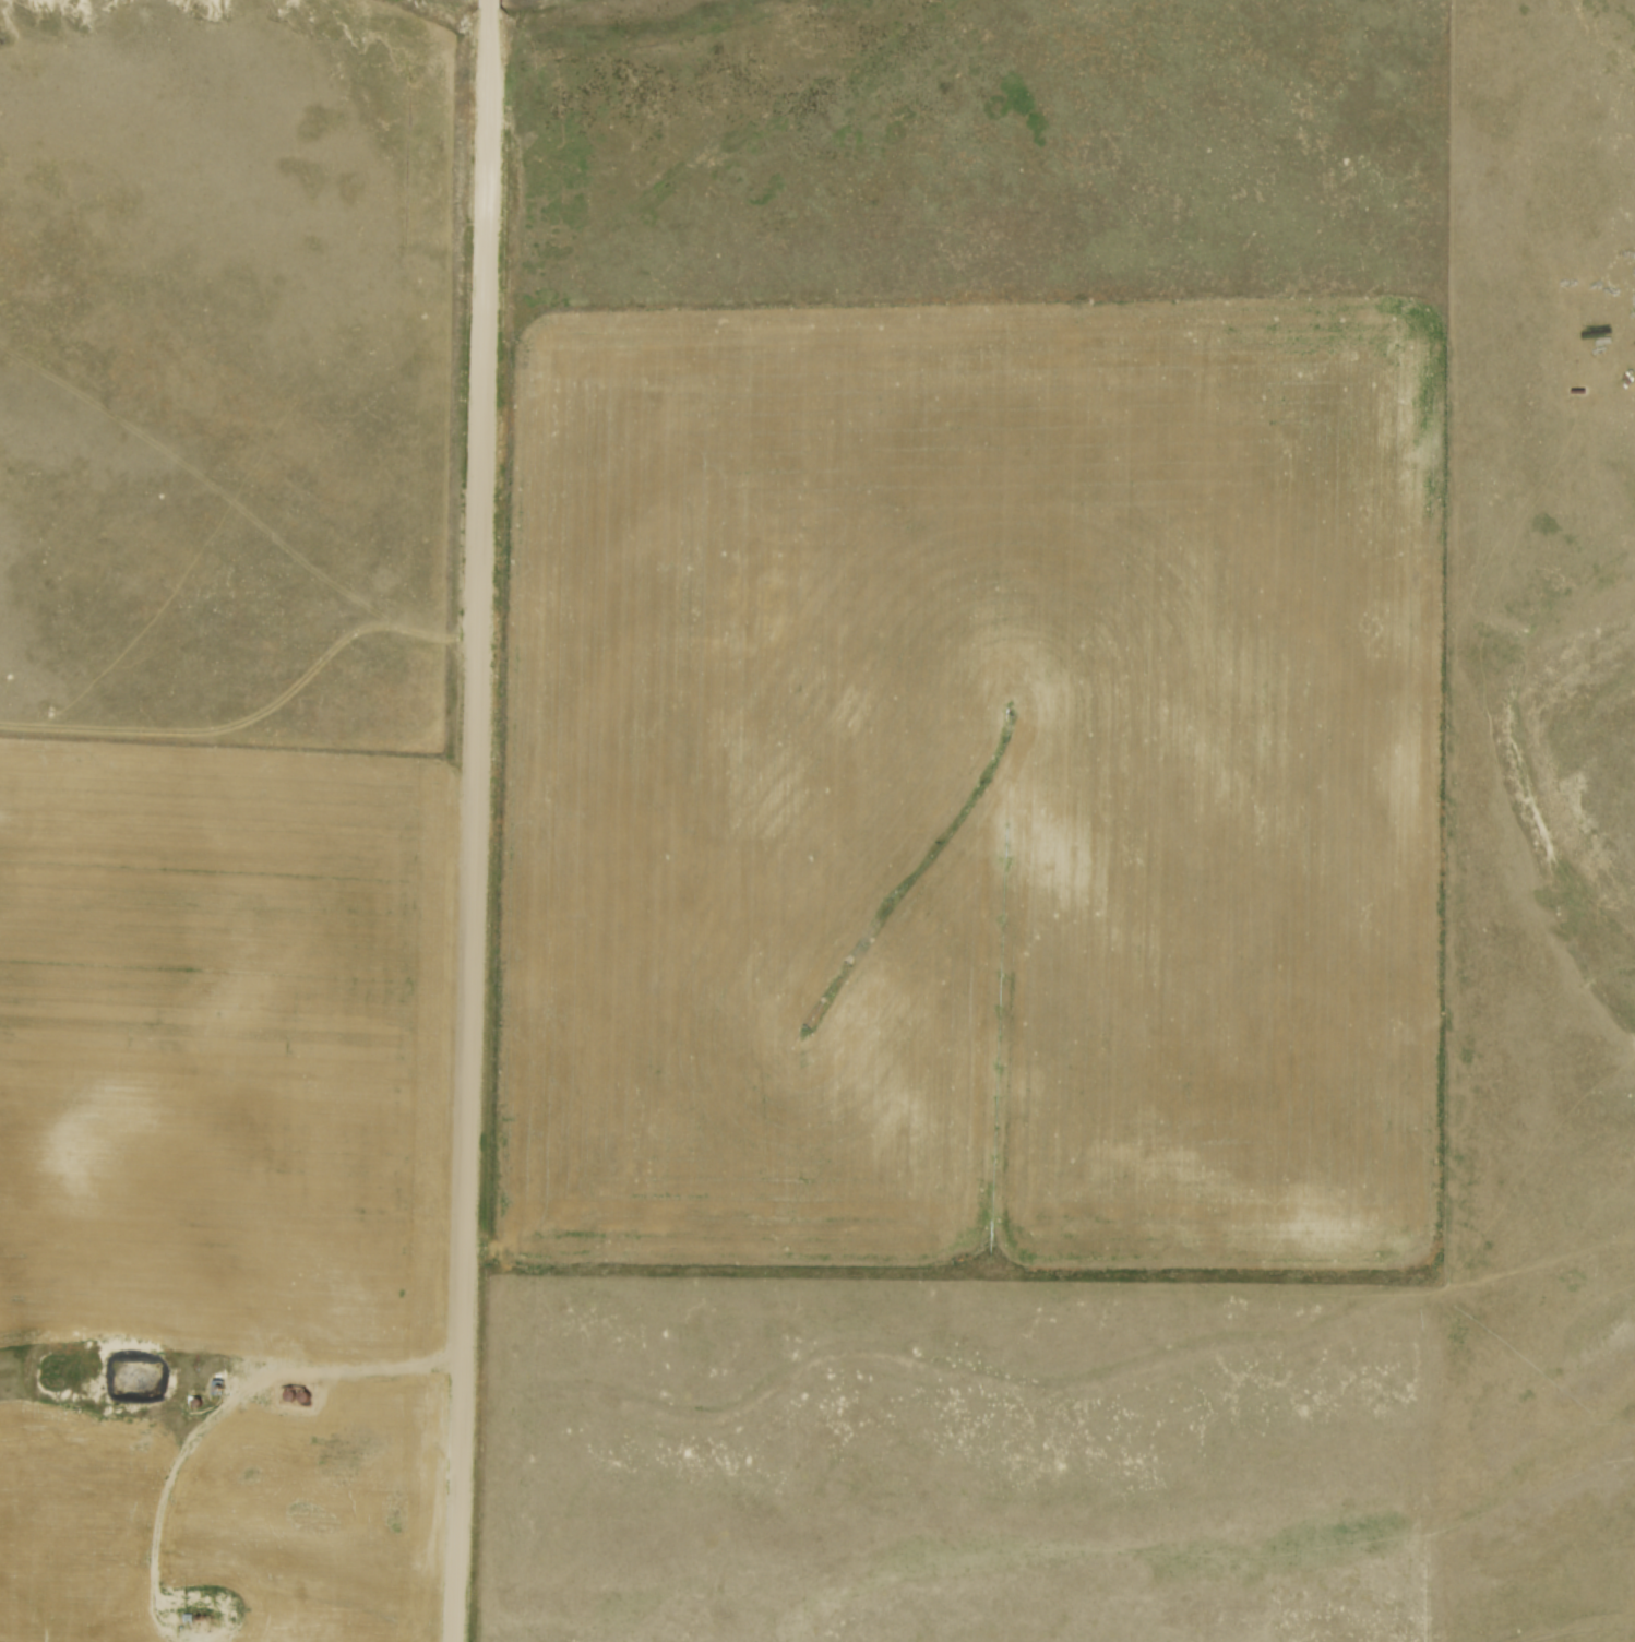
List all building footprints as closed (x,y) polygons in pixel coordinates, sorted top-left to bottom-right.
[(301,1404),(302,1402),(302,1401),(302,1399),(302,1396),(301,1395),(299,1394),(297,1394),(296,1394),(294,1394),(293,1396),(291,1397),(290,1400),(291,1402),(293,1404),(294,1405),(296,1405),(298,1405),(300,1405),(301,1404)] [(318,1405),(319,1404),(319,1402),(319,1400),(319,1399),(318,1396),(315,1396),(313,1395),(312,1395),(310,1396),(309,1397),(308,1400),(307,1402),(308,1404),(309,1405),(310,1406),(312,1407),(314,1407),(317,1406),(318,1405)]
